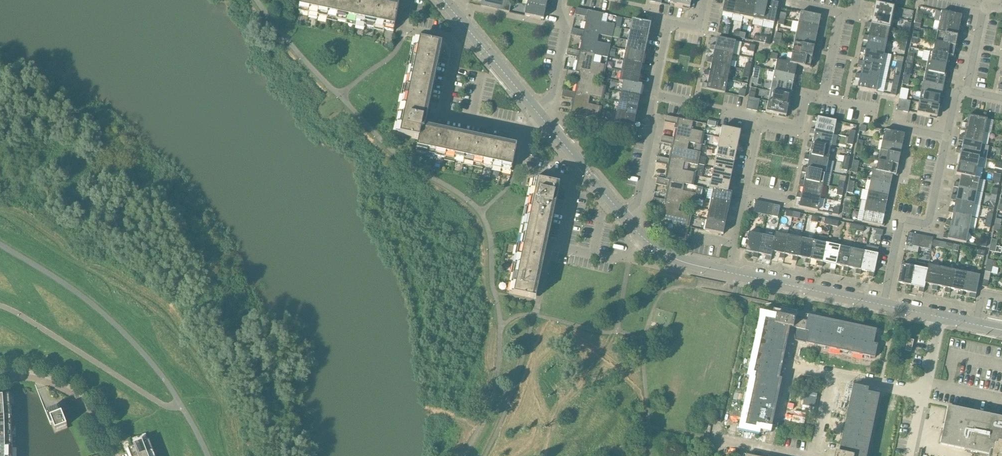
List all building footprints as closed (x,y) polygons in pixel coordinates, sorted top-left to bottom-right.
[(399,7),(364,0),(301,0),(299,11),(394,31),(399,7)] [(481,6),(509,12),(512,0),(511,0),(482,0),(481,6)] [(527,5),(546,9),(548,0),(528,0),(527,5)] [(683,7),(690,8),(692,0),(671,0),(670,4),(683,7)] [(722,12),(733,14),(736,0),(725,0),(722,12)] [(733,14),(743,17),(747,0),(736,0),(733,14)] [(753,19),(757,0),(747,0),(743,17),(753,19)] [(764,21),(768,1),(768,0),(757,0),(753,19),(764,21)] [(774,23),(778,7),(779,1),(773,0),(772,0),(772,2),(768,1),(764,21),(774,23)] [(892,18),(894,7),(875,3),(873,14),(892,18)] [(525,16),(544,20),(546,9),(527,5),(525,16)] [(602,13),(577,8),(575,14),(588,17),(585,31),(597,34),(613,37),(615,25),(599,22),(602,13)] [(820,20),(821,16),(801,11),(799,22),(819,26),(819,27),(821,27),(822,21),(820,20)] [(962,15),(942,11),(940,22),(959,26),(962,27),(963,20),(961,19),(962,15)] [(890,28),(892,18),(873,14),(871,24),(890,28)] [(632,20),(630,30),(649,34),(651,24),(632,20)] [(799,22),(796,32),(817,36),(817,37),(818,37),(820,30),(818,30),(819,27),(819,26),(799,22)] [(940,22),(938,32),(957,36),(959,37),(961,30),(959,30),(959,26),(940,22)] [(871,24),(867,23),(865,28),(870,29),(869,36),(868,36),(887,40),(890,28),(871,24)] [(572,28),(571,32),(571,35),(583,37),(581,51),(580,52),(602,56),(608,58),(611,46),(595,42),(597,34),(585,31),(572,28)] [(630,30),(628,40),(646,44),(649,34),(630,30)] [(796,32),(794,42),(815,47),(814,47),(816,48),(818,41),(816,40),(817,37),(817,36),(796,32)] [(957,40),(957,36),(938,32),(936,42),(955,46),(955,47),(957,47),(959,40),(957,40)] [(864,35),(864,36),(863,40),(867,41),(866,49),(885,53),(887,40),(868,36),(869,36),(864,35)] [(733,54),(736,41),(717,37),(715,45),(711,44),(710,50),(714,51),(714,50),(733,54)] [(440,43),(415,38),(396,134),(419,138),(418,141),(416,152),(511,172),(516,147),(510,146),(424,128),(426,120),(429,121),(431,110),(426,109),(438,53),(440,43)] [(628,40),(626,50),(644,55),(646,44),(628,40)] [(794,42),(792,52),(813,57),(812,58),(814,58),(816,51),(814,50),(814,47),(815,47),(794,42)] [(936,42),(934,52),(933,52),(950,56),(955,57),(957,50),(954,50),(955,47),(955,46),(936,42)] [(581,51),(568,48),(567,55),(579,58),(576,72),(593,75),(593,76),(604,78),(607,66),(600,65),(602,56),(580,52),(581,51)] [(861,48),(860,53),(865,54),(863,62),(882,66),(885,53),(866,49),(861,48)] [(626,50),(624,60),(642,64),(644,55),(626,50)] [(731,67),(733,54),(714,50),(714,51),(713,58),(708,57),(707,62),(712,63),(731,67)] [(930,51),(928,61),(948,66),(950,67),(951,60),(949,59),(950,56),(933,52),(934,52),(930,51)] [(797,65),(800,66),(812,68),(813,61),(812,61),(812,58),(813,57),(792,52),(790,63),(797,65)] [(624,60),(621,70),(640,74),(642,64),(624,60)] [(790,63),(777,60),(775,70),(795,75),(795,76),(797,76),(799,69),(796,68),(797,65),(790,63)] [(859,61),(858,66),(862,67),(861,74),(861,75),(879,78),(882,66),(863,62),(859,61)] [(928,61),(926,72),(946,76),(948,77),(949,70),(947,69),(948,66),(928,61)] [(704,75),(709,76),(728,80),(731,67),(712,63),(710,71),(705,70),(704,75)] [(567,73),(566,76),(578,79),(575,93),(588,96),(603,99),(605,93),(606,87),(591,84),(593,76),(593,75),(576,72),(568,70),(567,73)] [(638,84),(640,74),(621,70),(619,81),(623,82),(623,81),(638,84)] [(775,70),(773,81),(793,85),(793,86),(795,86),(796,80),(794,79),(795,76),(795,75),(775,70)] [(926,72),(924,82),(944,86),(945,87),(947,80),(945,79),(946,76),(926,72)] [(858,88),(877,92),(879,78),(861,75),(861,74),(856,73),(855,79),(859,80),(858,88)] [(725,93),(728,80),(709,76),(708,83),(703,82),(702,88),(725,93)] [(623,82),(621,92),(640,96),(642,85),(638,84),(623,81),(623,82)] [(773,81),(771,91),(791,95),(791,96),(792,96),(794,89),(792,89),(793,86),(793,85),(773,81)] [(924,82),(921,92),(941,96),(943,97),(945,90),(943,90),(944,86),(924,82)] [(563,90),(562,97),(574,99),(571,113),(599,119),(599,120),(603,121),(606,110),(601,109),(602,107),(587,104),(588,96),(575,93),(563,90)] [(771,91),(768,101),(789,106),(788,106),(790,107),(792,99),(790,99),(791,96),(791,95),(771,91)] [(621,92),(619,102),(638,106),(640,96),(621,92)] [(921,92),(919,102),(939,106),(939,107),(941,108),(943,100),(941,100),(941,96),(921,92)] [(903,111),(903,110),(905,100),(907,94),(901,93),(900,98),(897,110),(903,111)] [(747,107),(746,109),(752,110),(754,98),(749,97),(747,107)] [(754,98),(752,110),(758,112),(758,111),(760,99),(754,98)] [(903,110),(903,111),(908,112),(911,101),(905,100),(903,110)] [(766,112),(780,115),(786,116),(788,106),(789,106),(768,101),(766,112)] [(619,102),(617,112),(636,116),(638,106),(619,102)] [(917,113),(931,116),(937,117),(939,107),(939,106),(919,102),(917,113)] [(617,112),(615,123),(633,127),(636,116),(617,112)] [(962,122),(961,127),(966,128),(984,132),(987,119),(968,115),(967,123),(962,122)] [(692,120),(666,116),(665,122),(677,125),(674,138),(674,139),(688,141),(687,142),(702,145),(703,141),(705,133),(690,130),(692,120)] [(834,134),(837,121),(813,116),(812,121),(817,122),(815,130),(834,134)] [(722,127),(720,138),(739,142),(741,131),(722,127)] [(959,135),(958,140),(963,142),(963,141),(981,145),(984,132),(966,128),(964,136),(959,135)] [(815,130),(810,129),(809,134),(814,135),(812,143),(831,147),(834,134),(815,130)] [(884,130),(882,141),(903,145),(902,146),(905,146),(906,139),(904,139),(905,135),(884,130)] [(662,136),(661,143),(673,145),(670,159),(683,162),(698,165),(700,153),(686,150),(687,142),(688,141),(674,139),(674,138),(662,136)] [(737,152),(739,142),(720,138),(718,148),(737,152)] [(902,149),(902,146),(903,145),(882,141),(880,151),(900,155),(900,156),(902,156),(904,149),(902,149)] [(979,157),(981,145),(963,141),(963,142),(961,149),(957,148),(955,153),(960,154),(960,153),(979,157)] [(828,160),(831,147),(812,143),(808,142),(807,147),(811,148),(810,155),(810,156),(828,160)] [(734,162),(737,152),(718,148),(716,158),(734,162)] [(880,151),(878,161),(898,165),(898,166),(900,166),(902,159),(900,159),(900,156),(900,155),(880,151)] [(977,168),(979,157),(960,153),(960,154),(958,164),(977,168)] [(826,172),(828,160),(810,156),(810,155),(805,154),(804,160),(809,161),(807,168),(807,169),(826,172)] [(670,159),(658,156),(657,163),(669,166),(666,179),(666,180),(683,183),(694,186),(696,174),(681,171),(683,162),(670,159)] [(732,172),(734,162),(716,158),(714,168),(732,172)] [(878,161),(876,171),(893,175),(898,176),(900,169),(897,169),(898,166),(898,165),(878,161)] [(975,177),(977,168),(958,164),(956,174),(961,175),(975,178),(975,177)] [(823,185),(826,172),(807,169),(807,168),(803,167),(801,173),(806,174),(805,181),(804,182),(823,185)] [(714,168),(712,178),(730,182),(732,172),(714,168)] [(876,171),(873,170),(871,181),(891,185),(893,186),(894,179),(892,179),(893,175),(876,171)] [(954,187),(958,188),(977,192),(980,178),(975,177),(975,178),(961,175),(959,183),(955,182),(954,187)] [(658,178),(656,184),(669,187),(666,200),(666,201),(679,203),(679,204),(693,207),(696,195),(681,192),(683,183),(666,180),(666,179),(658,178)] [(728,193),(728,192),(730,182),(712,178),(709,189),(713,190),(714,190),(728,193)] [(557,184),(533,179),(531,188),(509,293),(533,298),(553,204),(556,205),(557,200),(563,201),(565,193),(556,191),(557,184)] [(821,198),(823,185),(804,182),(805,181),(800,180),(799,185),(803,186),(802,194),(821,198)] [(871,181),(869,191),(889,195),(891,196),(892,189),(890,189),(891,185),(871,181)] [(952,194),(951,200),(956,201),(956,200),(974,204),(977,192),(958,188),(957,195),(952,194)] [(708,189),(706,199),(711,200),(730,204),(732,193),(728,192),(728,193),(714,190),(713,190),(709,189),(708,189)] [(888,199),(889,195),(869,191),(867,201),(887,205),(887,206),(889,206),(890,199),(888,199)] [(818,211),(821,198),(802,194),(797,193),(796,198),(801,199),(799,207),(818,211)] [(661,221),(675,224),(673,233),(687,236),(688,227),(689,227),(691,215),(677,212),(679,204),(679,203),(666,201),(666,200),(653,198),(652,205),(664,207),(661,221)] [(711,200),(709,210),(728,214),(730,204),(711,200)] [(760,214),(763,202),(756,200),(753,212),(760,214)] [(949,207),(948,212),(953,214),(953,213),(972,217),(974,204),(956,200),(956,201),(954,208),(949,207)] [(867,201),(864,211),(884,215),(884,216),(886,216),(888,209),(886,209),(887,206),(887,205),(867,201)] [(768,203),(766,215),(773,216),(775,204),(768,203)] [(775,204),(773,216),(778,217),(781,206),(775,204)] [(709,210),(707,220),(726,224),(728,214),(709,210)] [(864,211),(862,222),(884,227),(886,220),(884,219),(884,216),(884,215),(864,211)] [(969,230),(972,217),(953,213),(953,214),(951,221),(947,220),(946,225),(950,226),(969,230)] [(707,220),(705,231),(723,235),(726,224),(707,220)] [(944,233),(943,238),(966,243),(969,230),(950,226),(949,234),(944,233)] [(749,232),(745,251),(753,253),(752,257),(758,258),(759,254),(758,254),(762,235),(749,232)] [(779,258),(784,259),(785,254),(789,235),(776,232),(775,238),(772,252),(773,252),(780,253),(779,258)] [(913,246),(915,234),(908,233),(906,244),(913,246)] [(918,247),(921,235),(915,234),(913,246),(918,247)] [(770,261),(773,252),(772,252),(775,238),(762,235),(758,254),(759,254),(766,255),(765,260),(770,261)] [(802,238),(789,235),(785,254),(793,256),(792,260),(797,262),(798,257),(802,238)] [(921,235),(918,247),(925,248),(928,237),(921,235)] [(928,237),(925,248),(931,249),(933,238),(928,237)] [(814,241),(802,238),(798,257),(806,258),(805,263),(810,264),(811,260),(810,259),(814,241)] [(678,239),(676,247),(685,249),(687,241),(678,239)] [(827,243),(814,241),(810,259),(811,260),(818,261),(817,266),(822,267),(824,262),(823,262),(827,243)] [(835,269),(836,265),(840,246),(827,243),(823,262),(824,262),(831,264),(830,268),(835,269)] [(852,249),(840,246),(836,265),(844,266),(843,271),(848,272),(849,267),(848,267),(852,249)] [(865,251),(852,249),(848,267),(849,267),(856,269),(855,274),(860,275),(862,270),(861,270),(865,251)] [(878,254),(865,251),(861,270),(862,270),(869,272),(868,276),(873,277),(878,254)] [(897,282),(898,282),(906,284),(905,289),(910,290),(911,285),(915,267),(901,264),(897,282)] [(925,284),(933,285),(932,290),(937,291),(938,286),(937,286),(941,267),(928,265),(927,269),(928,270),(925,283),(925,284)] [(928,270),(927,269),(915,267),(911,285),(919,287),(918,292),(923,293),(925,284),(925,283),(928,270)] [(954,270),(941,267),(937,286),(938,286),(945,288),(944,292),(950,294),(951,289),(950,289),(954,270)] [(951,289),(958,291),(957,295),(962,296),(963,292),(967,273),(954,270),(950,289),(951,289)] [(975,299),(980,275),(967,273),(963,292),(971,293),(970,298),(975,299)] [(755,374),(743,427),(756,430),(757,425),(769,428),(779,383),(776,382),(788,327),(793,328),(795,341),(807,344),(875,358),(878,345),(874,344),(876,332),(801,317),(801,320),(777,315),(776,319),(774,319),(764,317),(752,374),(755,374)] [(905,338),(903,350),(908,351),(911,340),(905,338)] [(879,395),(867,393),(868,389),(847,385),(846,390),(842,391),(844,397),(846,397),(845,401),(849,402),(850,398),(853,398),(842,453),(836,452),(835,455),(867,455),(879,395)] [(11,406),(10,395),(0,395),(0,406),(11,406)] [(11,416),(11,406),(0,406),(0,417),(11,416)] [(1001,421),(1001,418),(948,407),(948,410),(945,424),(943,430),(940,444),(940,445),(987,454),(991,455),(990,455),(1001,455),(1001,421)] [(715,422),(721,423),(723,411),(717,410),(715,422)] [(67,425),(62,412),(50,416),(56,430),(68,426),(67,425)] [(12,427),(11,416),(0,417),(0,427),(12,427)] [(12,437),(12,427),(0,427),(0,437),(12,437)] [(131,439),(128,440),(131,447),(128,448),(131,455),(138,455),(153,450),(149,441),(149,440),(146,433),(131,439)] [(12,448),(12,437),(0,437),(0,448),(12,448)] [(12,448),(0,448),(0,455),(12,455),(12,448)]
